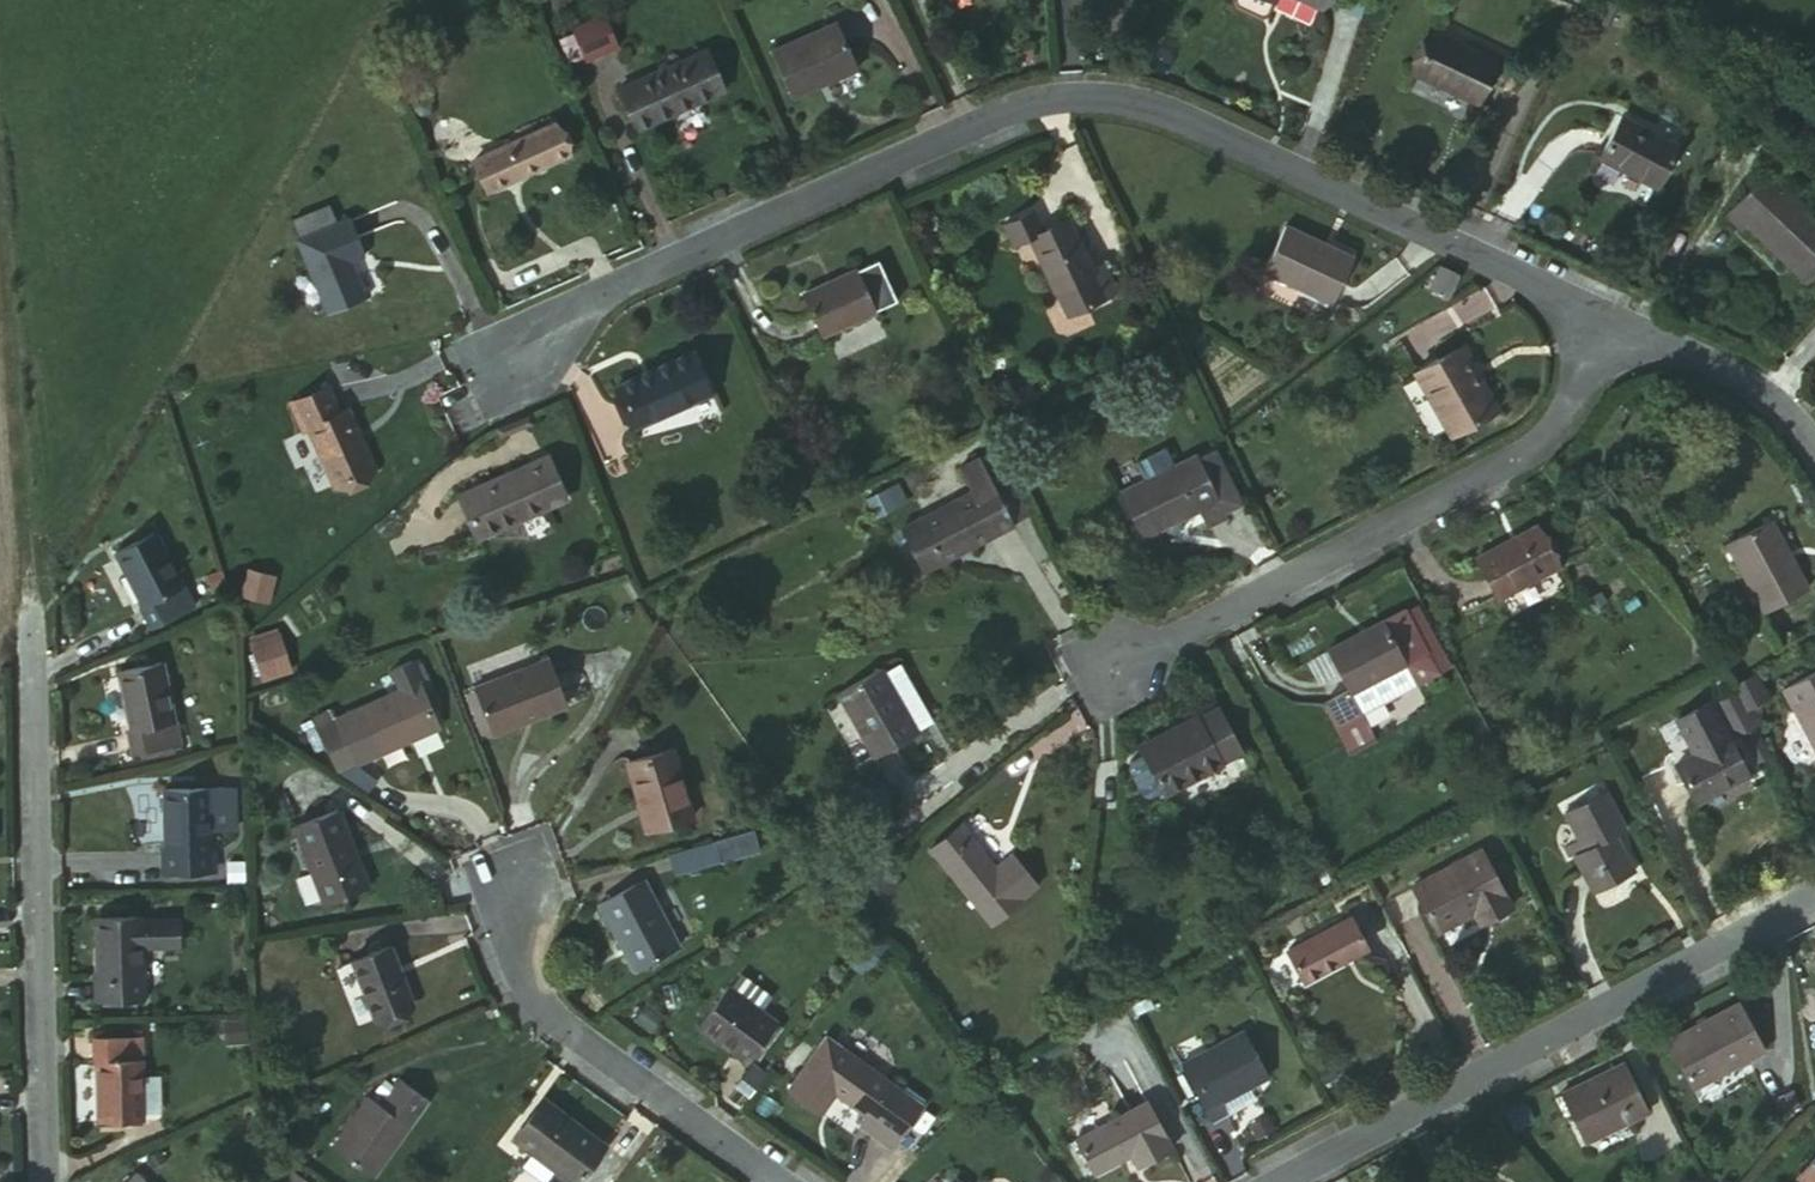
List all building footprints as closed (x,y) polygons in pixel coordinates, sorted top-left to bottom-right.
[(582,18),(568,23),(581,54),(595,48),(582,18)] [(1462,89),(1481,48),(1462,39),(1422,20),(1402,62),(1462,89)] [(552,30),(565,61),(581,54),(568,23),(552,30)] [(778,108),(842,79),(821,33),(758,61),(778,108)] [(685,53),(622,79),(601,89),(619,131),(703,94),(685,53)] [(1598,122),(1581,161),(1638,189),(1655,150),(1598,122)] [(472,176),(480,192),(558,158),(545,127),(467,160),(472,176)] [(1722,228),(1727,222),(1787,280),(1814,250),(1814,230),(1749,167),(1706,212),(1722,228)] [(338,258),(354,250),(339,213),(285,236),(317,309),(353,293),(352,292),(338,258)] [(1328,304),(1352,257),(1285,223),(1263,269),(1328,304)] [(1073,284),(1074,284),(1055,238),(1036,247),(1032,239),(1011,247),(1034,300),(1034,299),(1073,284)] [(1450,295),(1460,278),(1438,266),(1428,284),(1450,295)] [(840,276),(785,301),(807,344),(859,317),(840,276)] [(1073,284),(1034,299),(1045,324),(1083,309),(1073,284)] [(1470,363),(1462,348),(1417,372),(1448,436),(1492,414),(1467,366),(1470,363)] [(601,389),(619,432),(691,400),(673,358),(601,389)] [(338,411),(327,387),(286,405),(298,432),(302,430),(327,484),(368,465),(344,408),(338,411)] [(552,511),(531,469),(489,487),(492,495),(518,483),(534,520),(552,511)] [(1194,475),(1178,483),(1204,532),(1219,524),(1194,475)] [(923,579),(977,557),(998,548),(968,476),(949,482),(960,508),(904,534),(889,540),(903,575),(919,570),(923,579)] [(1176,537),(1183,549),(1206,537),(1204,532),(1178,483),(1177,481),(1097,523),(1119,568),(1176,537)] [(489,487),(445,505),(466,551),(534,520),(518,483),(492,495),(489,487)] [(979,501),(997,546),(1012,540),(993,495),(979,501)] [(149,589),(160,608),(205,584),(193,559),(189,562),(163,508),(123,530),(153,587),(149,589)] [(1716,565),(1748,631),(1792,610),(1760,543),(1716,565)] [(1514,546),(1455,577),(1475,618),(1535,587),(1514,546)] [(246,570),(237,599),(267,608),(276,579),(246,570)] [(1327,666),(1348,712),(1358,734),(1414,707),(1404,685),(1426,676),(1404,631),(1382,640),(1327,666)] [(246,644),(261,685),(293,674),(278,633),(246,644)] [(144,743),(195,729),(190,706),(186,706),(175,649),(131,661),(143,719),(138,718),(144,743)] [(469,737),(520,717),(544,707),(526,659),(451,690),(469,737)] [(872,680),(913,740),(928,729),(886,669),(872,680)] [(378,681),(385,701),(406,693),(398,673),(378,681)] [(828,706),(872,772),(915,742),(913,740),(872,680),(869,675),(828,706)] [(400,678),(417,719),(424,716),(407,676),(400,678)] [(1814,792),(1814,687),(1768,710),(1810,795),(1814,792)] [(340,771),(425,738),(417,719),(406,693),(385,701),(321,726),(339,769),(340,771)] [(1738,694),(1718,704),(1729,725),(1735,722),(1749,716),(1738,694)] [(1717,701),(1700,708),(1717,742),(1721,741),(1733,735),(1729,725),(1718,704),(1717,701)] [(1652,724),(1670,758),(1703,741),(1685,706),(1652,724)] [(339,769),(321,726),(317,718),(298,726),(320,777),(339,769)] [(1210,719),(1192,728),(1164,740),(1169,748),(1135,765),(1154,802),(1154,803),(1232,765),(1210,719)] [(1735,722),(1729,725),(1733,735),(1737,742),(1743,740),(1735,722)] [(1735,768),(1747,762),(1737,742),(1733,735),(1721,741),(1735,768)] [(1651,769),(1671,808),(1724,781),(1703,741),(1651,769)] [(596,772),(617,836),(661,822),(641,756),(596,772)] [(1154,802),(1135,765),(1121,771),(1119,780),(1132,806),(1140,809),(1154,802)] [(154,859),(204,857),(203,835),(199,834),(198,817),(227,815),(225,773),(197,774),(155,777),(158,835),(153,835),(154,859)] [(1575,916),(1616,895),(1601,865),(1596,868),(1590,854),(1606,846),(1587,808),(1545,828),(1557,855),(1539,865),(1546,876),(1553,872),(1575,916)] [(304,916),(348,901),(326,823),(284,836),(304,916)] [(703,870),(750,857),(744,837),(698,850),(703,870)] [(948,847),(913,871),(922,883),(957,860),(948,847)] [(1460,855),(1386,892),(1410,942),(1463,914),(1469,926),(1489,914),(1460,855)] [(981,894),(957,860),(922,883),(965,943),(998,920),(996,916),(1014,903),(1000,882),(981,894)] [(614,977),(659,954),(623,888),(578,913),(614,977)] [(102,989),(153,985),(153,957),(147,958),(146,898),(105,902),(108,964),(101,964),(102,989)] [(1332,924),(1336,934),(1350,927),(1339,905),(1326,912),(1330,921),(1332,924)] [(1284,985),(1347,953),(1336,934),(1332,924),(1330,921),(1267,951),(1284,985)] [(388,1012),(360,953),(323,970),(351,1029),(388,1012)] [(678,1035),(707,1057),(724,1069),(753,1025),(706,992),(678,1035)] [(1700,1095),(1775,1056),(1751,1009),(1678,1047),(1700,1095)] [(108,1112),(149,1109),(149,1050),(153,1050),(153,1023),(102,1026),(103,1053),(107,1052),(108,1112)] [(1184,1123),(1202,1114),(1196,1103),(1248,1076),(1224,1026),(1156,1061),(1184,1123)] [(871,1152),(903,1107),(806,1041),(766,1099),(800,1123),(816,1100),(849,1122),(842,1132),(871,1152)] [(1589,1144),(1656,1112),(1631,1061),(1611,1070),(1614,1076),(1588,1087),(1585,1082),(1563,1092),(1589,1144)] [(361,1118),(388,1136),(407,1108),(380,1090),(361,1118)] [(1109,1165),(1146,1146),(1122,1097),(1047,1133),(1066,1172),(1103,1152),(1109,1165)] [(541,1181),(555,1181),(583,1147),(522,1102),(491,1145),(541,1181)] [(388,1136),(361,1118),(342,1106),(307,1161),(341,1181),(355,1181),(388,1136)] [(142,1174),(145,1172),(126,1147),(86,1178),(89,1181),(148,1181),(142,1174)] [(1788,1175),(1796,1181),(1814,1181),(1814,1147),(1788,1175)]
